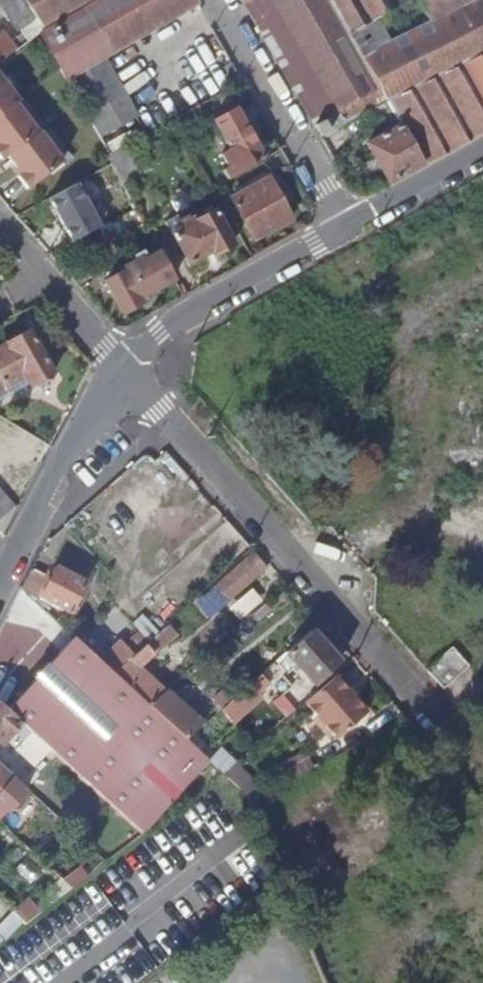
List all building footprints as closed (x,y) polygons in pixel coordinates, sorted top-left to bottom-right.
[(39,33),(44,30),(23,0),(0,0),(0,4),(20,31),(21,34),(27,41),(39,33)] [(44,30),(96,0),(23,0),(44,30)] [(195,0),(96,0),(44,30),(39,33),(56,62),(65,78),(196,3),(195,0)] [(314,125),(326,118),(328,117),(335,128),(359,115),(385,102),(347,34),(371,20),(382,14),(397,6),(409,0),(247,0),(243,2),(271,50),(314,125)] [(429,22),(412,31),(385,44),(371,20),(347,34),(385,102),(393,114),(399,125),(422,163),(424,162),(482,130),(482,0),(472,0),(429,22)] [(397,6),(412,31),(429,22),(415,0),(409,0),(397,6)] [(429,22),(472,0),(415,0),(429,22)] [(0,62),(15,51),(9,43),(0,33),(0,62)] [(221,47),(213,33),(186,48),(194,62),(221,47)] [(15,51),(27,41),(21,34),(9,43),(15,51)] [(0,62),(0,79),(16,102),(14,104),(36,133),(38,132),(60,163),(68,157),(45,126),(44,127),(22,98),(25,96),(0,62)] [(38,132),(36,133),(14,104),(16,102),(0,79),(0,159),(5,155),(18,174),(15,177),(24,190),(60,163),(38,132)] [(393,114),(385,102),(359,115),(367,128),(393,114)] [(196,106),(174,118),(178,126),(183,123),(185,126),(202,116),(196,106)] [(226,178),(262,159),(234,109),(214,121),(229,150),(221,155),(227,167),(222,170),(226,178)] [(315,129),(320,136),(335,128),(328,117),(326,118),(314,125),(315,129)] [(387,183),(422,163),(399,125),(365,144),(387,183)] [(230,201),(252,241),(290,219),(266,180),(230,201)] [(72,241),(100,226),(75,183),(48,198),(72,241)] [(171,234),(187,263),(210,251),(212,255),(232,244),(213,211),(189,223),(186,219),(180,222),(182,226),(182,227),(171,234)] [(173,279),(158,251),(146,258),(141,252),(133,256),(135,261),(121,269),(121,273),(104,282),(122,312),(140,304),(137,298),(173,279)] [(63,330),(51,316),(27,332),(37,348),(63,330)] [(27,332),(0,347),(0,391),(24,377),(30,387),(51,375),(37,348),(27,332)] [(16,510),(0,492),(0,534),(2,537),(3,536),(16,510)] [(266,566),(253,550),(202,594),(210,603),(217,610),(266,566)] [(39,596),(74,614),(77,608),(73,606),(85,582),(55,567),(39,596)] [(31,570),(21,589),(34,596),(44,576),(31,570)] [(148,641),(145,644),(154,652),(168,639),(171,642),(197,620),(194,618),(210,603),(202,594),(148,641)] [(309,631),(284,652),(314,685),(338,662),(309,631)] [(148,705),(113,672),(73,636),(47,664),(43,661),(34,671),(38,674),(23,691),(6,709),(20,721),(54,753),(142,832),(208,759),(185,739),(148,705)] [(145,644),(113,672),(148,705),(164,691),(138,667),(154,652),(145,644)] [(426,671),(443,689),(469,667),(453,648),(426,671)] [(269,683),(260,673),(244,688),(236,694),(221,707),(231,718),(253,698),(269,683)] [(335,674),(305,700),(336,735),(366,709),(335,674)] [(221,707),(236,694),(228,686),(213,699),(221,708),(221,707)] [(166,690),(164,691),(148,705),(185,739),(202,724),(166,690)] [(6,709),(0,703),(0,743),(12,730),(20,721),(6,709)] [(54,753),(20,721),(12,730),(23,740),(15,749),(33,766),(44,755),(49,759),(54,753)] [(235,762),(223,773),(238,787),(240,785),(249,794),(259,789),(235,762)] [(8,780),(12,783),(16,778),(0,764),(0,788),(8,780)] [(11,911),(25,924),(38,914),(22,900),(11,911)] [(11,911),(0,901),(0,935),(5,940),(25,924),(11,911)]
